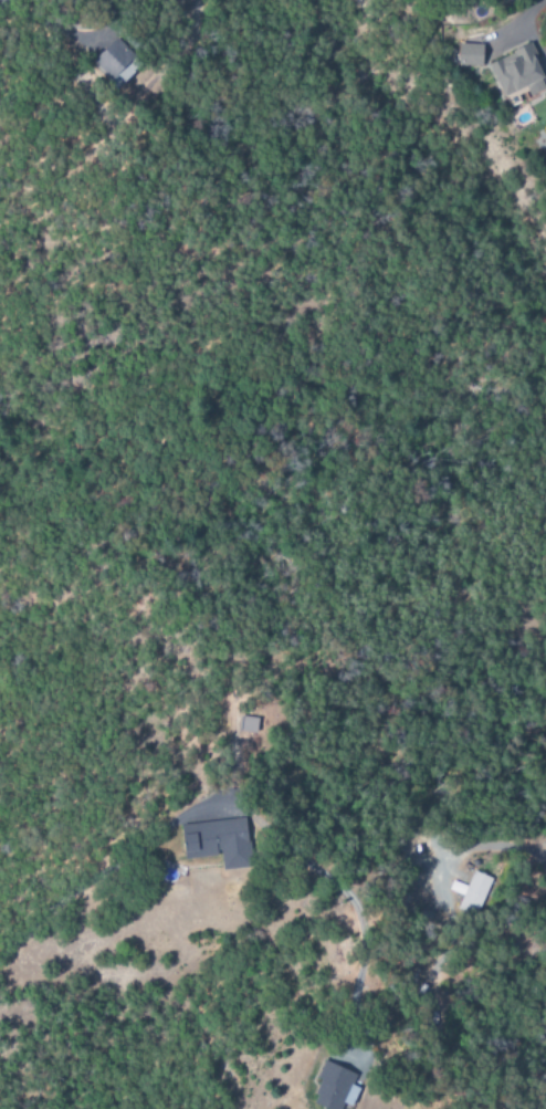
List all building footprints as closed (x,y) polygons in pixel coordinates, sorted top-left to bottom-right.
[(132,55),(115,37),(90,61),(107,79),(132,55)] [(500,96),(524,88),(528,96),(545,90),(529,43),(511,49),(512,54),(489,62),(500,96)] [(458,66),(481,66),(482,45),(459,44),(458,66)] [(247,734),(248,718),(230,717),(229,732),(247,734)] [(209,873),(238,870),(233,820),(168,826),(172,862),(208,858),(209,873)] [(456,909),(475,917),(491,879),(472,871),(466,886),(452,881),(448,890),(462,896),(456,909)] [(317,1063),(309,1080),(314,1082),(304,1105),(313,1108),(333,1108),(335,1105),(344,1108),(352,1090),(344,1087),(349,1077),(317,1063)]
